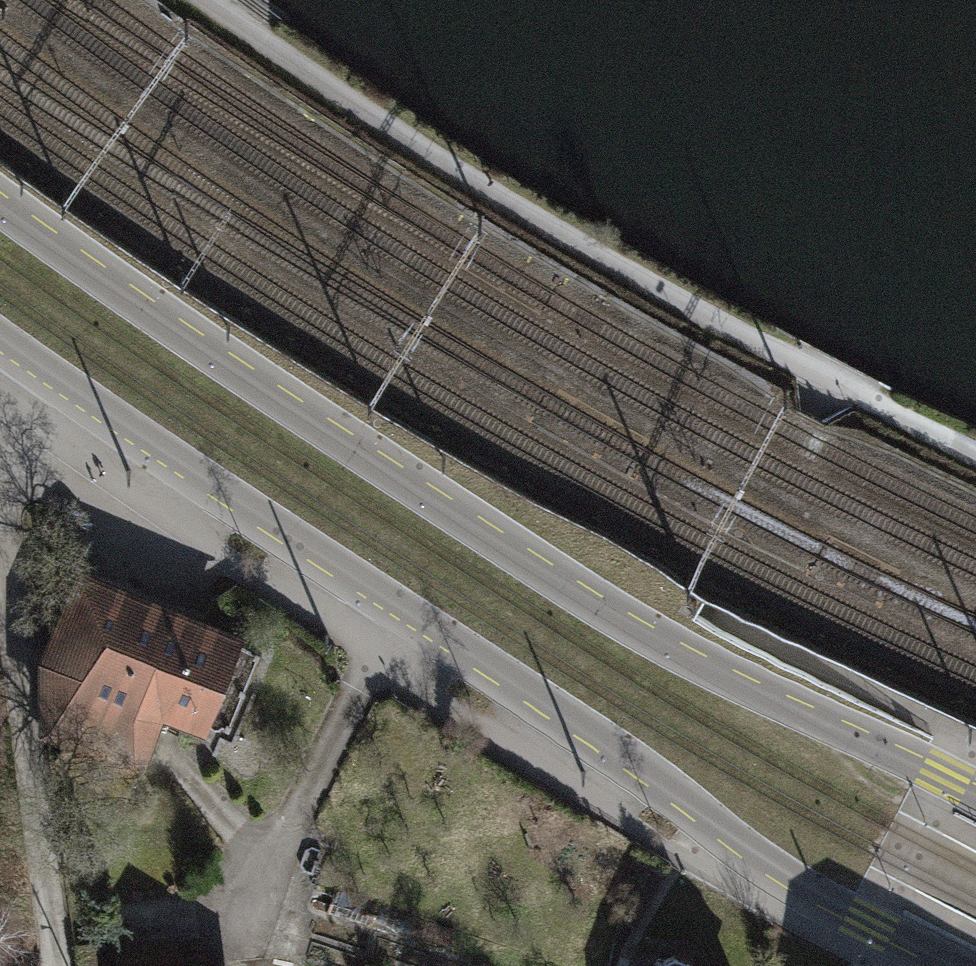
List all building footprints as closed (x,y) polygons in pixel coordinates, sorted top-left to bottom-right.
[(244,626),(81,560),(43,651),(54,722),(140,751),(170,702),(218,716),(244,626)] [(653,957),(650,965),(682,965),(653,957)]
